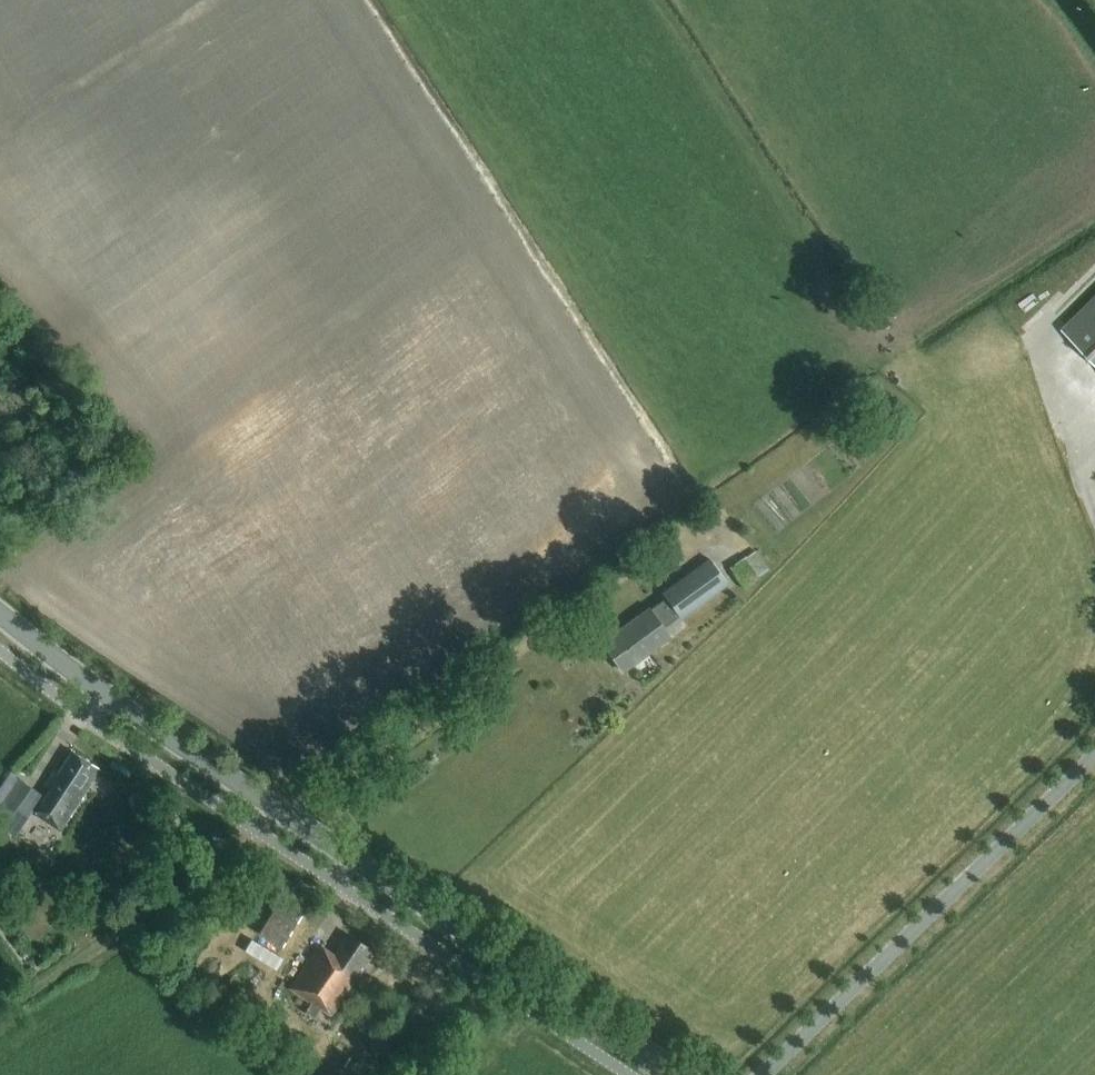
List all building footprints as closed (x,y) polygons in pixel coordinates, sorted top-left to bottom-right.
[(1067,336),(1094,364),(1094,308),(1067,336)] [(768,568),(755,551),(744,559),(757,577),(768,568)] [(679,619),(727,585),(709,559),(661,594),(665,599),(602,645),(622,672),(669,638),(662,628),(678,617),(679,619)] [(59,831),(98,771),(71,753),(57,774),(53,772),(43,787),(48,791),(33,814),(59,831)] [(42,797),(17,780),(0,807),(0,828),(15,838),(42,797)] [(281,948),(302,913),(279,900),(259,934),(281,948)] [(330,1017),(373,953),(347,935),(334,955),(318,946),(289,990),(330,1017)]
